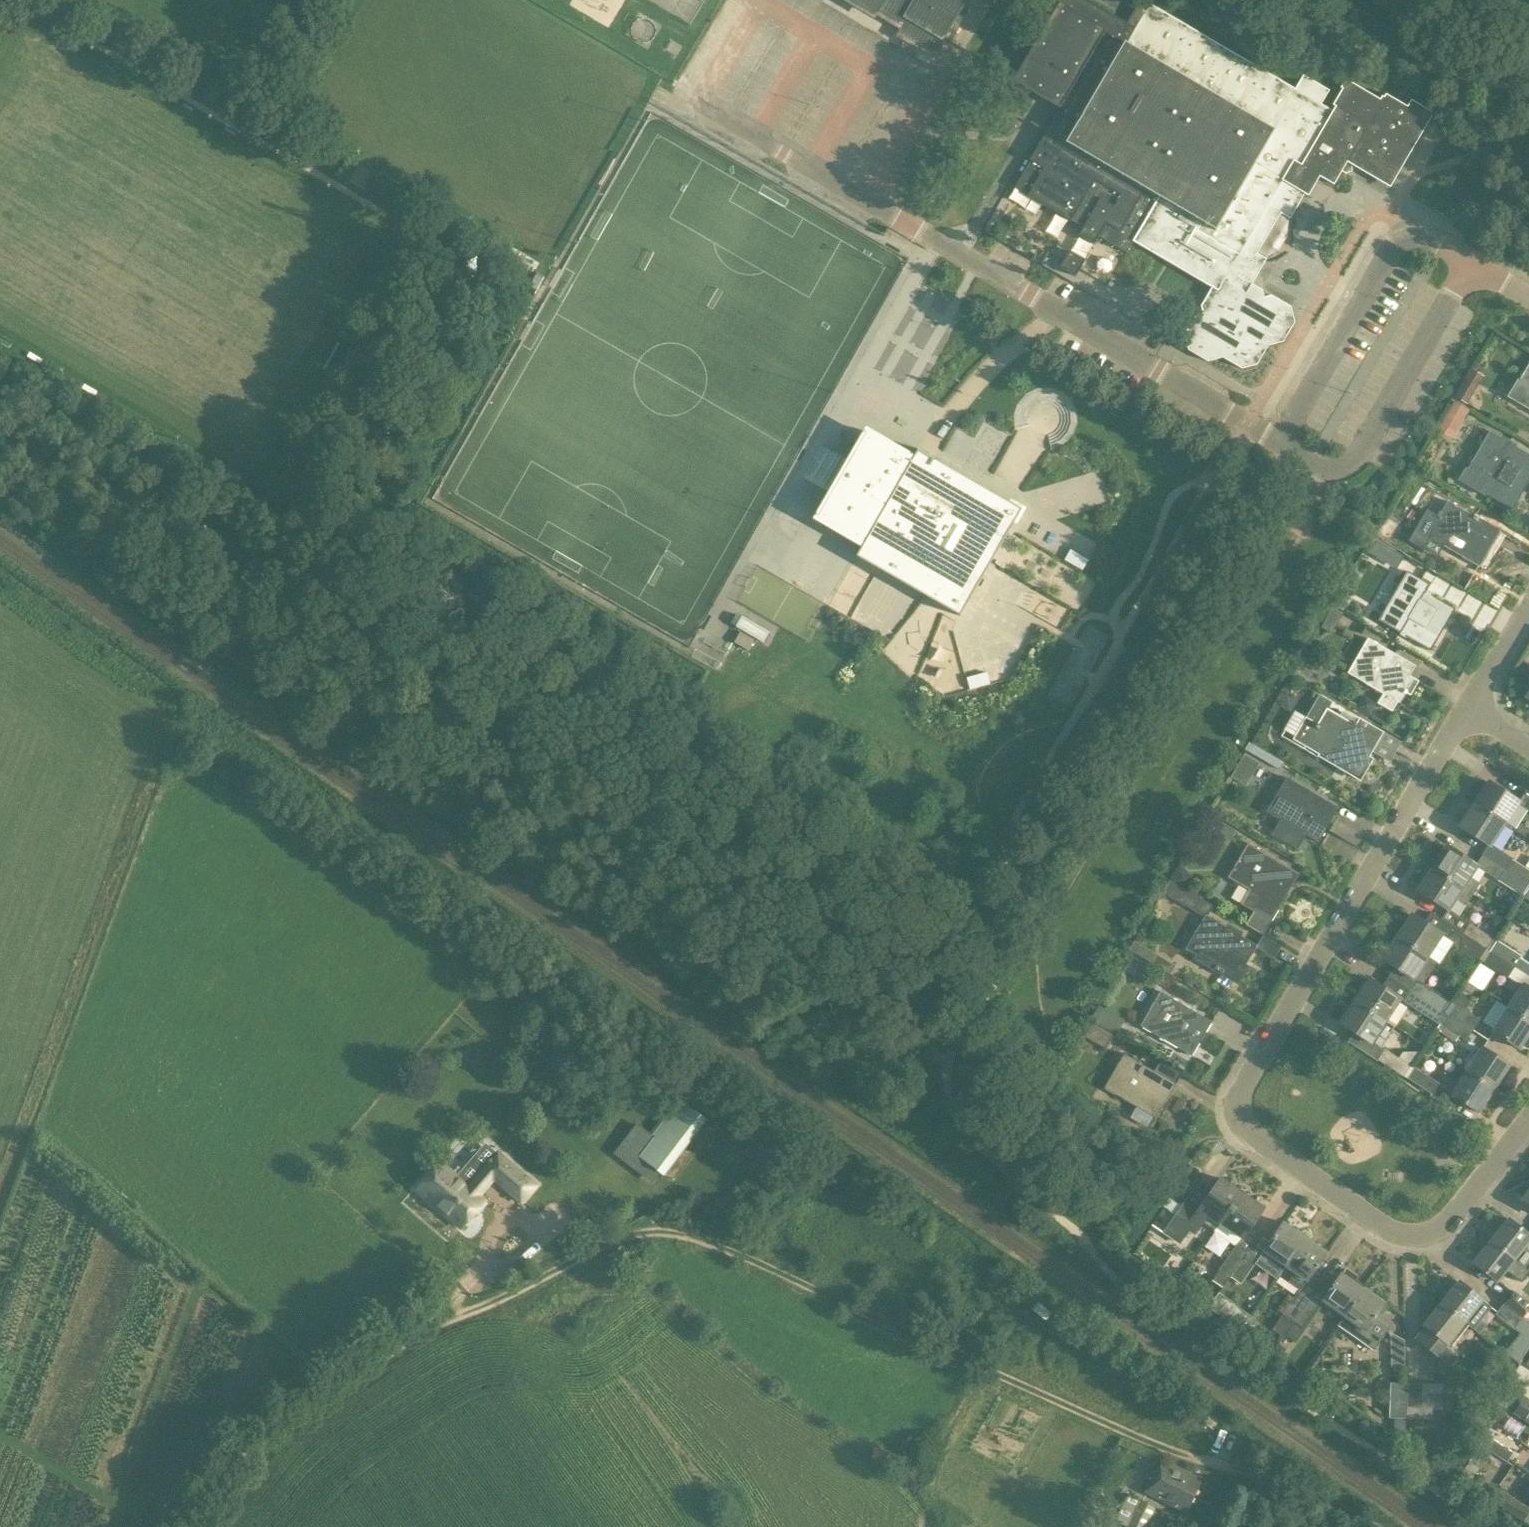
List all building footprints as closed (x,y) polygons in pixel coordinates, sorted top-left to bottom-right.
[(950,42),(956,32),(948,28),(964,0),(849,0),(899,30),(895,37),(902,41),(902,52),(921,52),(932,59),(945,39),(950,42)] [(1412,152),(1412,150),(1414,146),(1413,145),(1411,144),(1423,124),(1426,126),(1433,113),(1411,100),(1409,104),(1407,102),(1405,106),(1385,95),(1383,98),(1382,97),(1380,101),(1347,81),(1346,84),(1344,83),(1341,89),(1342,90),(1333,106),(1335,108),(1333,112),(1321,105),(1329,91),(1303,76),(1295,90),(1148,3),(1147,5),(1139,0),(1125,23),(1086,0),(1055,0),(1054,1),(1057,2),(1012,81),(1059,108),(1029,160),(1030,161),(1015,188),(1028,195),(1027,196),(1071,221),(1083,227),(1078,235),(1094,245),(1099,237),(1126,253),(1133,242),(1211,288),(1200,306),(1202,314),(1195,315),(1184,335),(1188,350),(1207,362),(1222,358),(1241,369),(1257,365),(1268,346),(1283,342),(1294,323),(1290,307),(1271,296),(1264,298),(1262,290),(1251,284),(1266,259),(1254,252),(1278,212),(1289,219),(1305,193),(1300,190),(1311,172),(1333,185),(1341,172),(1346,174),(1346,173),(1345,173),(1350,165),(1357,169),(1359,165),(1388,183),(1404,155),(1407,157),(1410,153),(1412,152)] [(1059,267),(1075,277),(1085,261),(1069,251),(1059,267)] [(1528,365),(1510,397),(1528,409),(1528,365)] [(1483,378),(1471,370),(1455,397),(1467,405),(1483,378)] [(1469,411),(1454,402),(1437,432),(1451,441),(1469,411)] [(1480,494),(1485,497),(1486,495),(1512,510),(1528,481),(1528,455),(1515,447),(1517,445),(1500,435),(1499,438),(1489,431),(1470,464),(1468,463),(1457,481),(1474,490),(1474,491),(1475,492),(1475,493),(1476,494),(1477,494),(1478,495),(1480,494)] [(862,546),(856,556),(959,616),(990,564),(1021,510),(917,450),(913,457),(870,432),(853,462),(830,449),(811,483),(833,496),(819,521),(862,546)] [(1448,502),(1428,536),(1480,566),(1500,532),(1448,502)] [(1385,560),(1397,566),(1402,557),(1376,542),(1370,554),(1384,562),(1385,560)] [(1389,631),(1396,635),(1398,633),(1430,651),(1454,610),(1425,593),(1426,591),(1425,591),(1428,585),(1406,573),(1386,608),(1387,608),(1379,622),(1390,628),(1389,631)] [(1343,586),(1332,604),(1342,610),(1352,592),(1343,586)] [(1342,613),(1332,608),(1321,629),(1331,634),(1342,613)] [(1085,624),(1055,695),(1075,703),(1105,632),(1085,624)] [(734,643),(748,651),(754,641),(741,633),(740,632),(735,642),(734,643)] [(1368,640),(1348,674),(1400,704),(1414,678),(1391,665),(1396,656),(1368,640)] [(966,676),(969,688),(990,683),(986,670),(966,676)] [(1342,712),(1339,717),(1328,710),(1332,704),(1319,696),(1305,719),(1294,737),(1292,740),(1319,755),(1318,757),(1360,782),(1373,760),(1368,757),(1379,740),(1383,732),(1359,719),(1355,726),(1353,724),(1355,720),(1342,712)] [(1231,776),(1232,776),(1245,784),(1259,762),(1245,754),(1244,753),(1231,776)] [(1287,778),(1267,812),(1318,842),(1338,807),(1287,778)] [(1504,825),(1518,804),(1528,811),(1528,794),(1526,792),(1519,802),(1489,782),(1474,805),(1504,825)] [(1490,846),(1504,825),(1474,805),(1460,826),(1490,846)] [(1247,925),(1264,935),(1280,907),(1278,906),(1291,883),(1293,885),(1300,873),(1248,843),(1228,877),(1249,890),(1241,904),(1254,912),(1247,925)] [(1446,846),(1432,869),(1472,895),(1479,884),(1469,878),(1476,867),(1477,866),(1459,855),(1452,850),(1446,846)] [(1505,870),(1528,886),(1528,885),(1528,871),(1511,860),(1505,870)] [(1193,877),(1184,868),(1180,865),(1171,880),(1186,889),(1193,877)] [(1459,916),(1472,895),(1432,869),(1418,890),(1448,910),(1449,909),(1459,916)] [(1528,886),(1504,870),(1498,881),(1521,896),(1528,886)] [(1170,882),(1163,894),(1194,912),(1201,900),(1170,882)] [(1430,914),(1424,923),(1412,915),(1397,937),(1428,957),(1439,964),(1451,946),(1464,955),(1466,952),(1479,961),(1486,950),(1462,935),(1430,914)] [(1223,975),(1224,973),(1237,980),(1257,946),(1206,916),(1185,950),(1216,968),(1215,970),(1223,975)] [(1469,924),(1462,935),(1486,950),(1493,940),(1469,924)] [(1413,979),(1428,957),(1397,937),(1383,959),(1413,979)] [(1275,955),(1279,946),(1262,938),(1257,947),(1275,955)] [(1498,942),(1491,952),(1515,968),(1522,958),(1498,942)] [(1507,979),(1515,968),(1491,952),(1483,963),(1507,979)] [(1369,979),(1354,1002),(1385,1021),(1399,999),(1369,979)] [(1417,981),(1409,992),(1443,1014),(1451,1003),(1417,981)] [(1501,1003),(1528,1021),(1528,988),(1523,984),(1516,996),(1508,991),(1501,1003)] [(1438,1023),(1443,1014),(1409,992),(1403,1001),(1438,1023)] [(1212,1023),(1160,993),(1140,1027),(1192,1057),(1212,1023)] [(1463,995),(1449,1015),(1473,1031),(1480,1021),(1465,1011),(1471,1001),(1463,995)] [(1385,1021),(1354,1002),(1340,1023),(1354,1032),(1380,1049),(1394,1027),(1385,1021)] [(1528,1035),(1528,1021),(1501,1003),(1500,1004),(1507,1008),(1493,1031),(1520,1049),(1528,1035)] [(1103,1029),(1112,1013),(1098,1006),(1090,1021),(1103,1029)] [(1466,1042),(1473,1031),(1449,1015),(1442,1025),(1466,1042)] [(1103,1029),(1090,1021),(1082,1035),(1105,1048),(1113,1034),(1103,1029)] [(1482,1047),(1467,1071),(1494,1088),(1509,1065),(1482,1047)] [(1410,1066),(1385,1050),(1378,1061),(1403,1077),(1410,1066)] [(1156,1073),(1124,1055),(1104,1089),(1156,1119),(1173,1089),(1153,1078),(1156,1073)] [(1439,1084),(1414,1067),(1408,1078),(1432,1094),(1439,1084)] [(1478,1112),(1494,1088),(1467,1071),(1452,1095),(1478,1112)] [(653,1183),(658,1176),(659,1177),(703,1119),(681,1102),(662,1128),(663,1128),(655,1138),(637,1124),(614,1154),(653,1183)] [(493,1179),(510,1193),(525,1177),(497,1153),(468,1187),(440,1162),(417,1189),(461,1228),(485,1201),(479,1196),(493,1179)] [(1202,1224),(1214,1232),(1220,1222),(1229,1208),(1234,1211),(1244,1195),(1219,1179),(1194,1218),(1180,1209),(1165,1232),(1166,1237),(1177,1244),(1182,1243),(1190,1231),(1196,1229),(1198,1231),(1202,1224)] [(1244,1238),(1264,1209),(1244,1195),(1234,1211),(1229,1208),(1220,1222),(1244,1238)] [(1491,1241),(1528,1271),(1528,1254),(1522,1248),(1528,1239),(1528,1234),(1509,1218),(1491,1241)] [(1284,1223),(1265,1250),(1258,1260),(1247,1253),(1231,1277),(1241,1284),(1255,1265),(1276,1280),(1286,1265),(1305,1238),(1284,1223)] [(1327,1253),(1305,1238),(1286,1265),(1308,1280),(1327,1253)] [(1491,1241),(1474,1263),(1496,1280),(1504,1270),(1521,1283),(1528,1273),(1528,1271),(1491,1241)] [(1229,1279),(1231,1277),(1247,1253),(1236,1246),(1218,1272),(1229,1279)] [(1323,1301),(1344,1316),(1364,1288),(1361,1286),(1362,1284),(1356,1280),(1358,1278),(1347,1270),(1344,1274),(1342,1273),(1323,1301)] [(1458,1282),(1441,1303),(1474,1330),(1491,1308),(1458,1282)] [(1364,1288),(1344,1316),(1338,1325),(1371,1348),(1386,1326),(1375,1318),(1385,1303),(1364,1288)] [(1284,1314),(1294,1321),(1311,1297),(1300,1290),(1284,1314)] [(1505,1303),(1523,1318),(1524,1317),(1528,1320),(1528,1303),(1514,1292),(1505,1303)] [(1216,1295),(1207,1307),(1218,1315),(1227,1303),(1216,1295)] [(1321,1305),(1311,1297),(1294,1321),(1304,1328),(1321,1305)] [(1436,1357),(1446,1343),(1464,1322),(1474,1330),(1441,1303),(1424,1325),(1425,1326),(1414,1340),(1436,1357)] [(1514,1330),(1523,1318),(1505,1303),(1496,1315),(1514,1330)] [(1303,1330),(1294,1323),(1285,1336),(1295,1342),(1303,1330)] [(1287,1346),(1280,1342),(1276,1348),(1282,1353),(1287,1346)] [(1406,1419),(1407,1406),(1407,1384),(1390,1384),(1389,1419),(1406,1419)] [(1421,1407),(1422,1385),(1407,1384),(1407,1406),(1421,1407)] [(1513,1415),(1525,1422),(1528,1416),(1528,1400),(1525,1397),(1513,1415)] [(1495,1448),(1492,1453),(1507,1463),(1511,1458),(1495,1448)] [(1202,1479),(1160,1459),(1144,1492),(1186,1513),(1202,1479)] [(1127,1526),(1146,1526),(1155,1508),(1127,1495),(1116,1519),(1129,1525),(1127,1526)]
